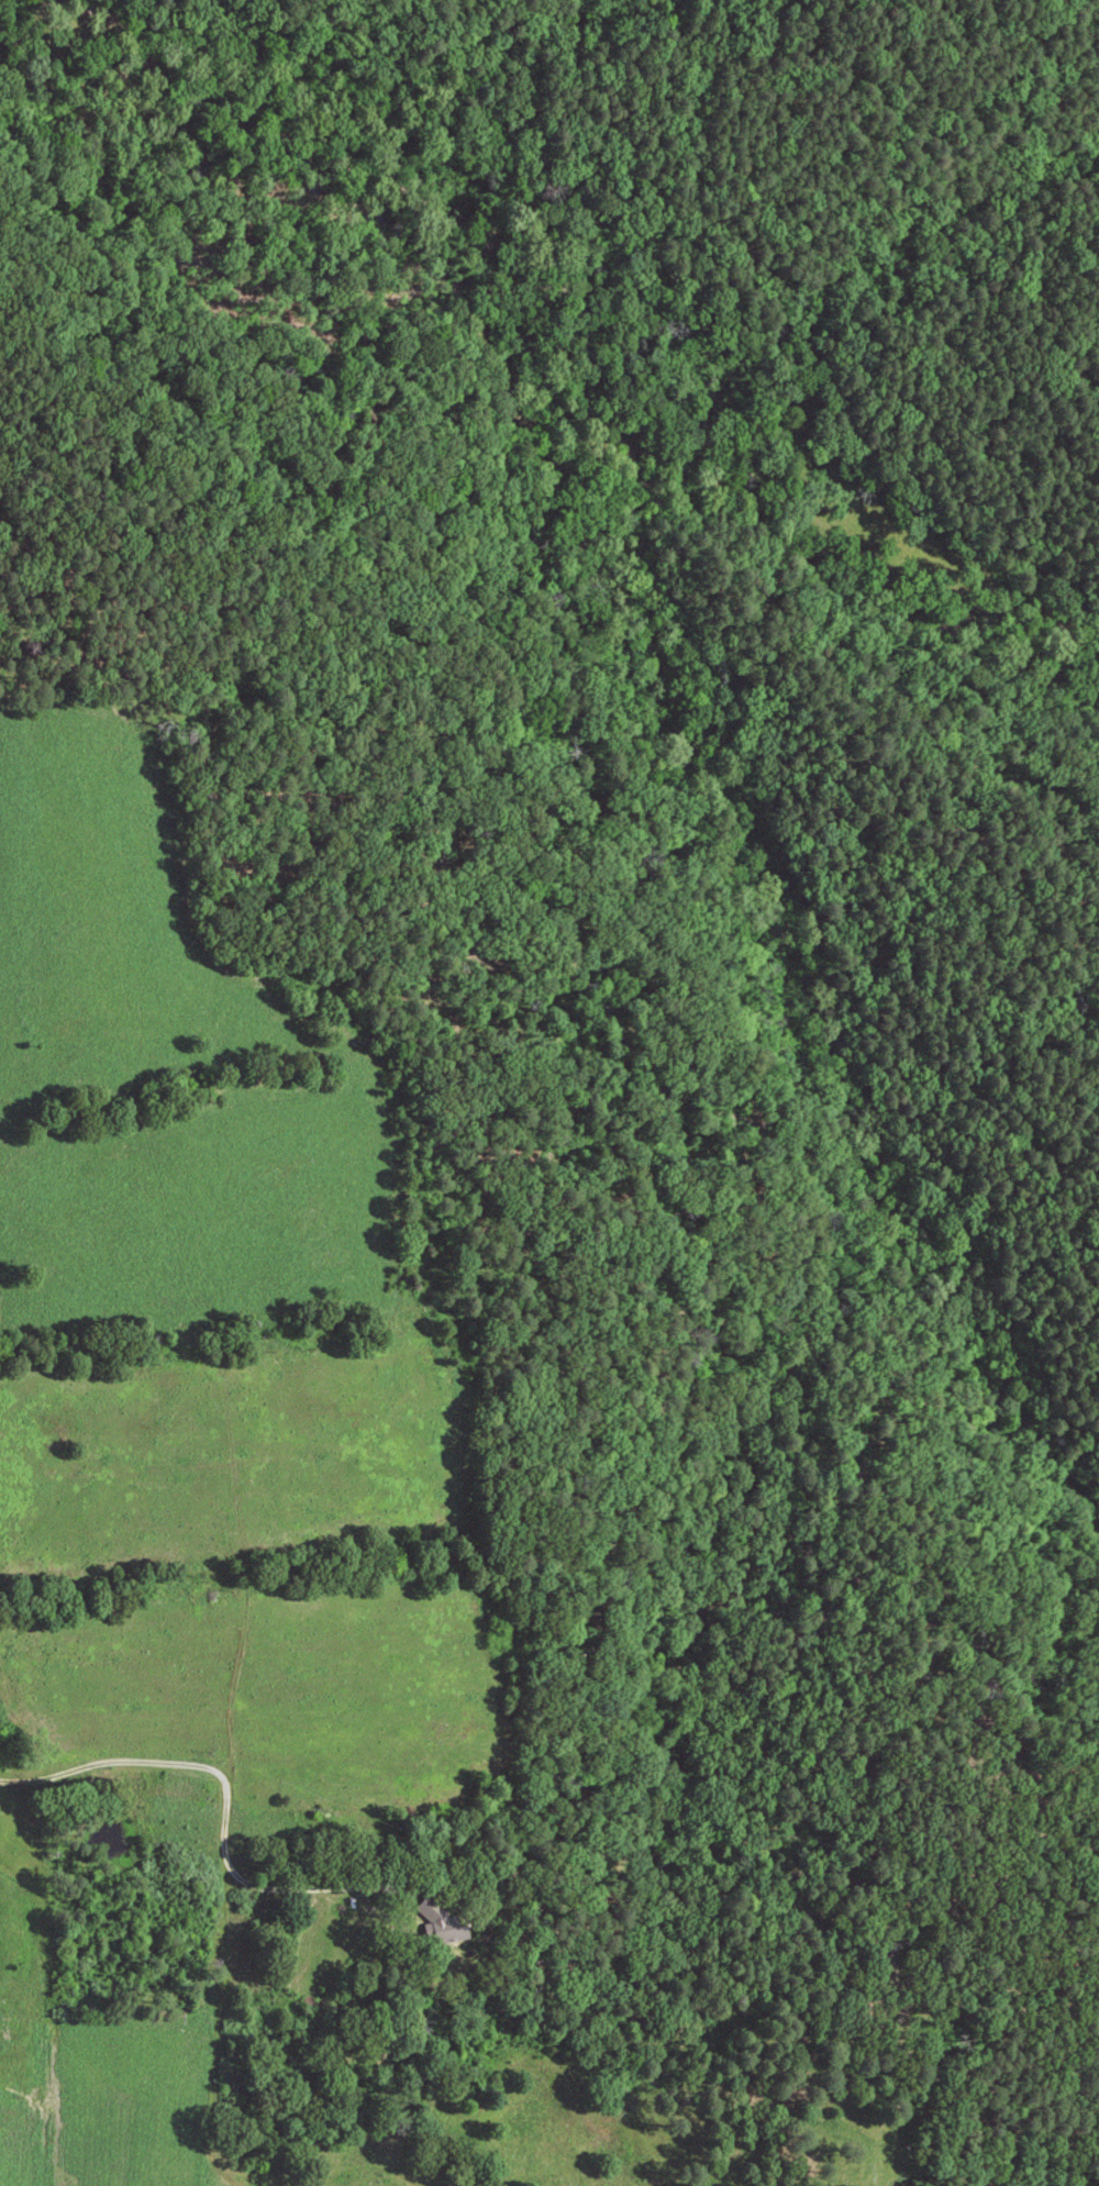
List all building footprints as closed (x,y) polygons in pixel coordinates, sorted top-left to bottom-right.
[(436,1947),(472,1937),(467,1921),(453,1925),(445,1895),(423,1901),(436,1947)]
